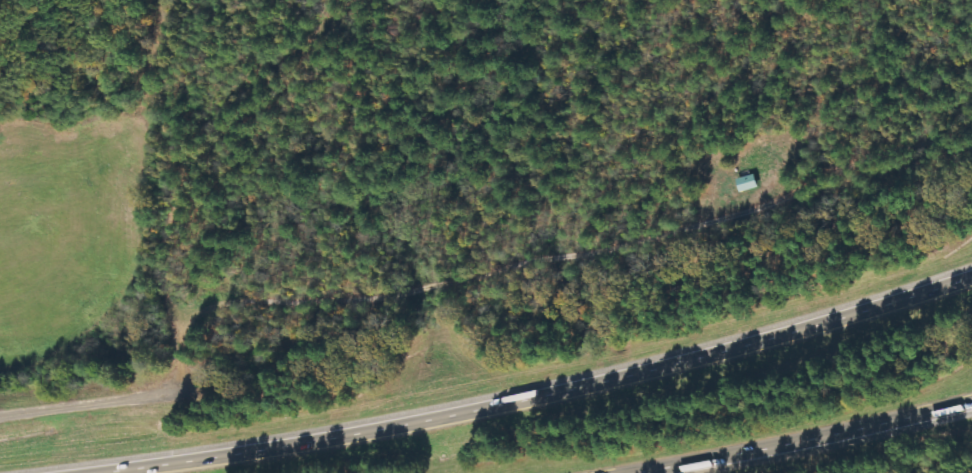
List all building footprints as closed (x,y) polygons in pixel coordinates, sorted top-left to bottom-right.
[(740,192),(757,188),(754,175),(737,180),(740,192)]
